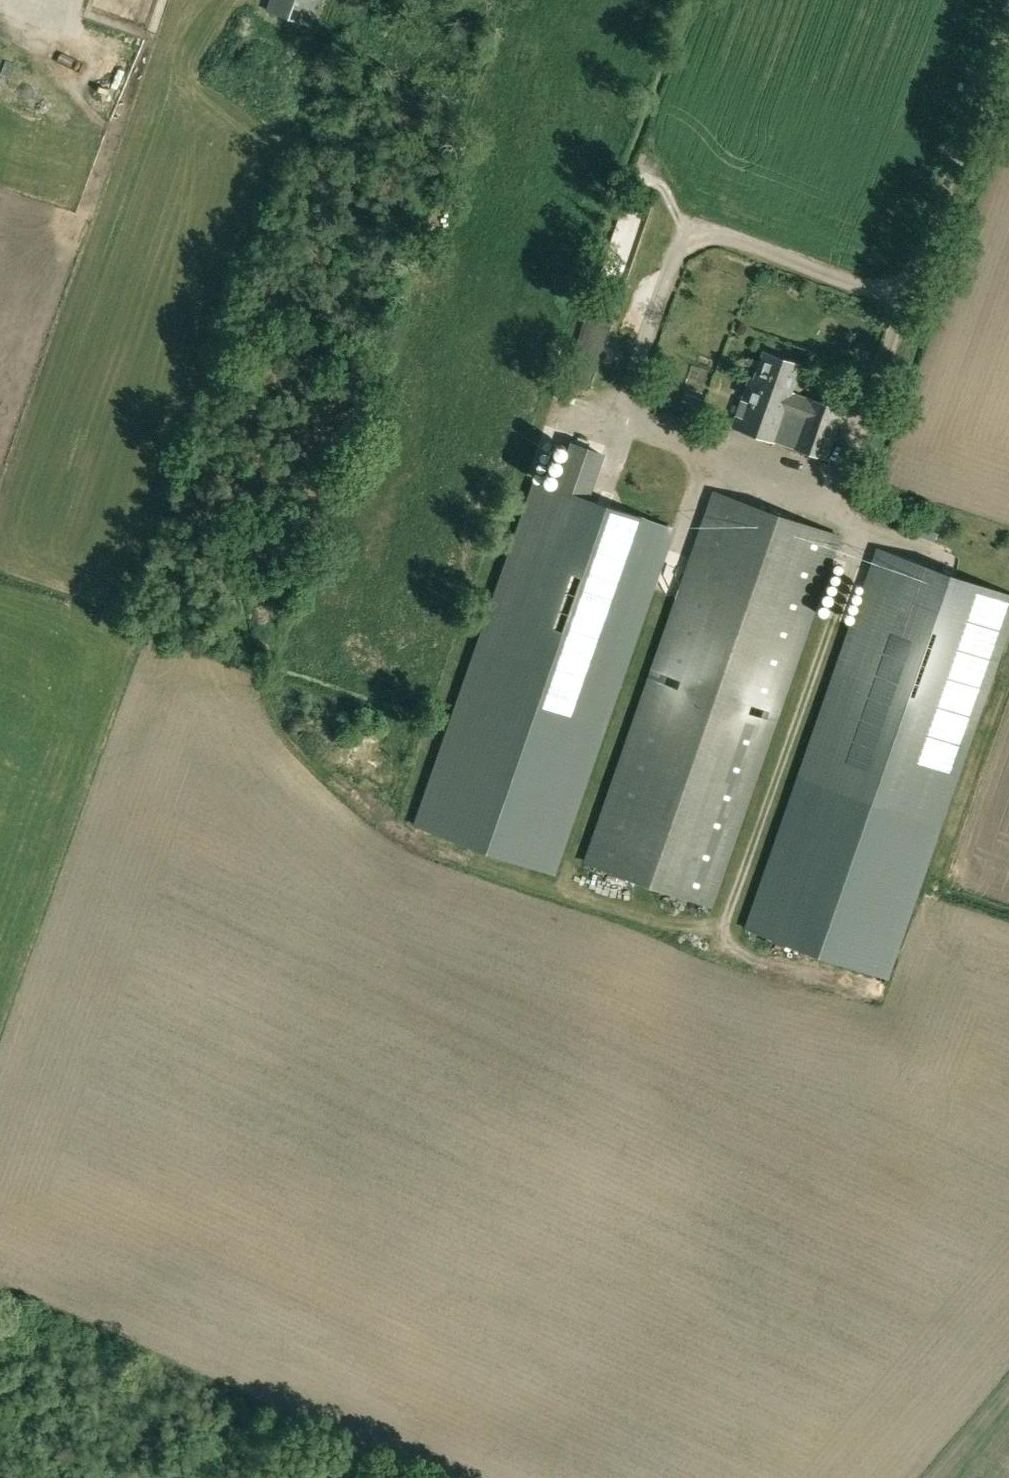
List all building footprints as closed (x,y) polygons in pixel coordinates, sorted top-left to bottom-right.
[(825,458),(841,410),(788,391),(797,364),(764,352),(754,380),(749,378),(732,426),(825,458)] [(568,439),(552,487),(531,480),(412,825),(555,875),(676,527),(589,497),(604,452),(568,439)] [(837,536),(714,493),(585,861),(708,904),(837,536)] [(874,547),(797,774),(942,825),(1008,630),(1008,594),(874,547)] [(886,978),(942,825),(797,774),(744,928),(886,978)]
